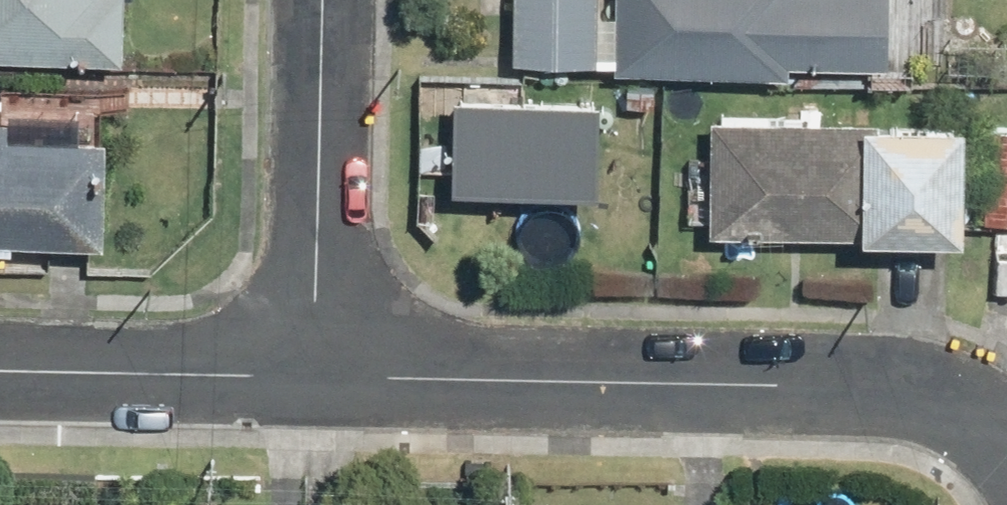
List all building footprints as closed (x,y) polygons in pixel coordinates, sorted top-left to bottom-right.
[(134,51),(135,0),(0,0),(0,47),(134,51)] [(510,69),(593,69),(594,0),(510,0),(510,69)] [(620,82),(796,83),(796,74),(895,75),(900,24),(897,0),(620,0),(620,82)] [(881,110),(721,109),(720,225),(884,226),(884,221),(981,222),(982,106),(881,105),(881,110)] [(118,231),(118,125),(18,125),(18,109),(0,109),(0,230),(118,231)] [(607,114),(457,113),(456,204),(606,205),(607,114)] [(993,122),(992,216),(1006,216),(1006,122),(993,122)]
